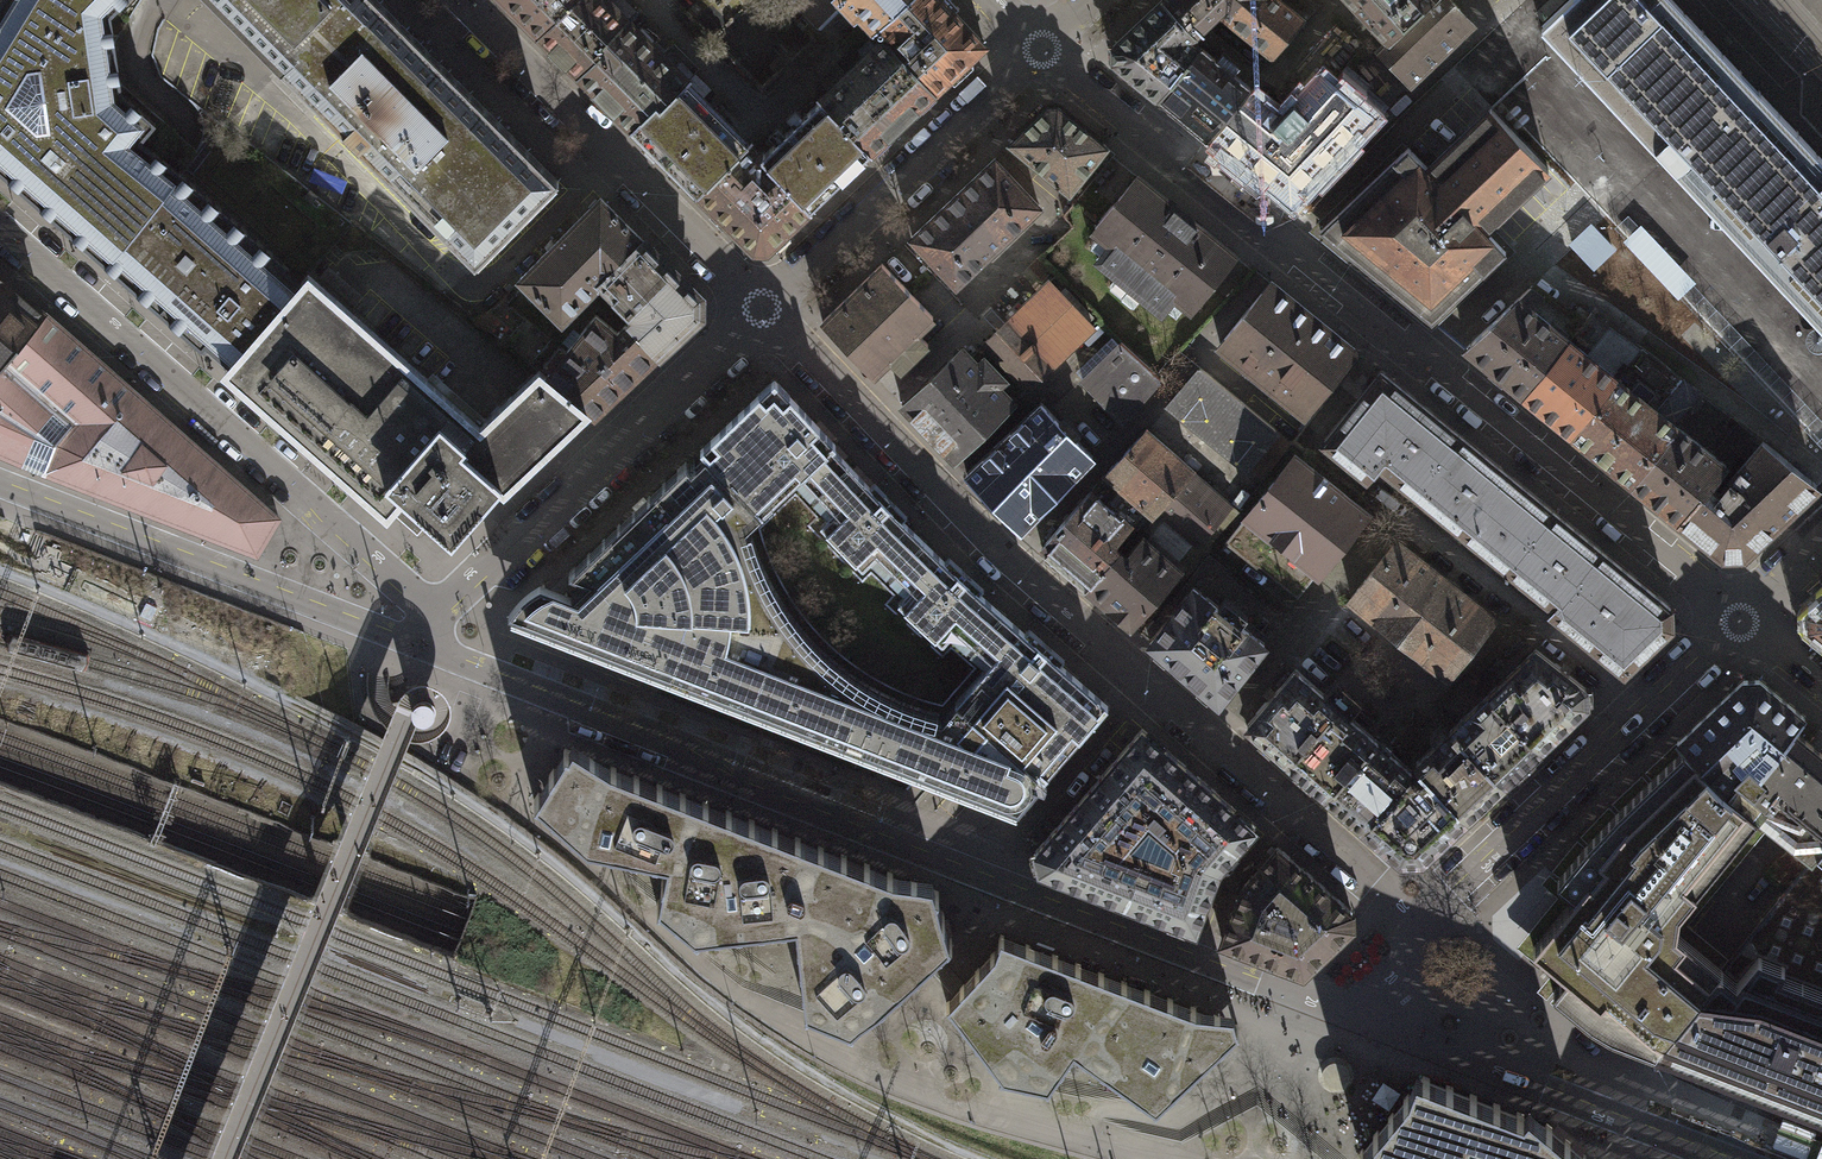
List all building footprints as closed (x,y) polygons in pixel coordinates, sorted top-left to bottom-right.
[(111,13),(92,0),(2,0),(0,3),(0,173),(102,261),(180,173),(138,139),(153,123),(119,91),(111,13)] [(111,13),(125,0),(92,0),(111,13)] [(279,72),(351,0),(208,0),(279,72)] [(279,72),(472,265),(557,182),(374,0),(351,0),(279,72)] [(539,34),(573,0),(503,0),(539,34)] [(576,76),(601,51),(597,47),(624,20),(605,0),(573,0),(539,34),(576,76)] [(877,26),(905,0),(837,0),(854,18),(859,13),(874,29),(877,26)] [(943,0),(905,0),(877,26),(884,39),(934,89),(984,43),(943,0)] [(1190,32),(1159,0),(1156,0),(1108,44),(1108,52),(1108,61),(1146,92),(1154,98),(1196,48),(1184,39),(1190,32)] [(1190,32),(1214,10),(1267,54),(1297,17),(1275,0),(1159,0),(1190,32)] [(1382,41),(1426,0),(1344,0),(1382,41)] [(1382,41),(1374,49),(1405,83),(1467,24),(1444,0),(1426,0),(1382,41)] [(1544,25),(1821,323),(1821,161),(1672,0),(1571,0),(1544,25)] [(576,76),(629,129),(653,104),(658,109),(686,81),(624,20),(597,47),(601,51),(576,76)] [(867,151),(934,89),(884,39),(818,100),(867,151)] [(1196,48),(1154,98),(1203,138),(1205,135),(1238,95),(1244,87),(1196,48)] [(1269,121),(1238,95),(1205,135),(1242,165),(1237,172),(1255,187),(1260,180),(1286,201),(1367,114),(1358,106),(1361,102),(1350,93),(1346,97),(1318,75),(1303,92),(1297,88),(1286,100),(1288,102),(1269,121)] [(629,129),(695,194),(743,146),(747,141),(686,81),(658,109),(653,104),(629,129)] [(808,208),(867,151),(818,100),(755,156),(808,208)] [(1042,108),(1009,142),(1068,189),(1103,146),(1058,106),(1042,108)] [(1547,167),(1491,108),(1426,166),(1486,230),(1547,167)] [(1486,230),(1426,166),(1405,145),(1316,229),(1427,319),(1504,250),(1486,230)] [(764,251),(808,208),(755,156),(743,146),(695,194),(754,251),(764,251)] [(993,158),(912,234),(955,280),(1036,204),(993,158)] [(230,362),(302,280),(180,173),(102,261),(204,351),(209,344),(230,362)] [(1231,253),(1135,175),(1093,227),(1111,241),(1098,257),(1158,306),(1170,291),(1188,305),(1231,253)] [(558,317),(595,281),(640,237),(601,197),(519,278),(558,317)] [(1591,225),(1569,245),(1595,272),(1616,251),(1591,225)] [(1695,284),(1641,227),(1623,243),(1678,300),(1695,284)] [(632,319),(626,324),(655,356),(696,317),(698,294),(640,237),(595,281),(632,319)] [(930,316),(878,263),(818,322),(871,377),(888,360),(898,370),(926,342),(915,331),(930,316)] [(225,368),(323,453),(405,360),(307,274),(302,280),(230,362),(225,368)] [(41,313),(0,276),(0,359),(41,313)] [(1046,279),(981,343),(1004,365),(1023,385),(1027,389),(1092,326),(1046,279)] [(1351,347),(1271,280),(1217,342),(1302,410),(1351,347)] [(1524,395),(1581,324),(1534,290),(1464,353),(1524,395)] [(498,297),(479,319),(504,340),(523,318),(498,297)] [(1591,311),(1581,324),(1524,395),(1571,433),(1639,349),(1591,311)] [(34,469),(255,556),(277,518),(72,340),(41,313),(0,359),(0,455),(34,469)] [(655,356),(626,324),(617,330),(595,313),(544,377),(584,408),(590,413),(655,356)] [(547,339),(523,318),(504,340),(529,361),(547,339)] [(1158,379),(1120,342),(1082,378),(1122,419),(1158,379)] [(975,364),(959,347),(902,402),(955,457),(1013,400),(1010,397),(1023,385),(1004,365),(996,373),(981,358),(975,364)] [(1629,479),(1674,423),(1697,395),(1639,349),(1571,433),(1629,479)] [(479,424),(405,360),(323,453),(384,508),(396,495),(413,510),(417,506),(430,517),(452,536),(498,482),(502,486),(584,408),(544,377),(536,370),(479,424)] [(1290,443),(1198,365),(1168,402),(1260,477),(1290,443)] [(1401,480),(1417,491),(1436,467),(1429,462),(1454,431),(1378,367),(1324,435),(1365,473),(1388,448),(1397,454),(1394,456),(1394,466),(1401,472),(1401,480)] [(700,448),(704,451),(760,509),(798,476),(830,445),(834,441),(774,378),(700,448)] [(1089,456),(1039,406),(969,470),(1021,524),(1089,456)] [(1724,463),(1674,423),(1629,479),(1679,519),(1708,483),(1724,463)] [(1188,469),(1145,431),(1106,474),(1142,505),(1150,513),(1158,504),(1184,475),(1188,469)] [(1551,508),(1454,431),(1429,462),(1436,467),(1417,491),(1508,562),(1551,508)] [(1719,491),(1708,483),(1679,519),(1718,557),(1744,553),(1816,485),(1761,440),(1719,491)] [(959,630),(991,660),(1018,625),(977,591),(980,586),(968,576),(964,580),(956,570),(960,566),(948,555),(943,560),(901,516),(904,512),(893,501),(886,506),(878,497),(884,490),(874,481),(868,487),(830,445),(798,476),(839,517),(827,530),(866,569),(879,556),(913,591),(901,603),(945,644),(959,630)] [(928,770),(944,715),(920,711),(877,695),(851,681),(826,660),(802,634),(781,603),(764,576),(753,540),(760,509),(704,451),(690,464),(684,462),(568,573),(584,580),(567,594),(539,581),(529,586),(517,597),(509,606),(507,612),(928,770)] [(1369,510),(1298,454),(1223,549),(1285,594),(1295,583),(1301,589),(1320,565),(1323,568),(1369,510)] [(1110,541),(1142,505),(1106,474),(1042,548),(1086,586),(1119,549),(1110,541)] [(1221,507),(1184,475),(1158,504),(1195,537),(1221,507)] [(396,495),(384,508),(415,535),(430,517),(417,506),(413,510),(396,495)] [(1195,537),(1158,504),(1150,513),(1135,529),(1142,535),(1173,562),(1195,537)] [(1551,508),(1508,562),(1555,601),(1599,548),(1551,508)] [(1128,623),(1178,567),(1173,562),(1142,535),(1125,554),(1119,549),(1086,586),(1128,623)] [(1491,612),(1395,538),(1350,597),(1447,672),(1491,612)] [(1667,606),(1599,548),(1555,601),(1551,610),(1623,667),(1670,621),(1667,606)] [(1276,648),(1200,586),(1151,646),(1225,711),(1276,648)] [(1810,614),(1810,628),(1821,637),(1821,603),(1810,614)] [(1106,701),(1018,625),(991,660),(944,715),(928,770),(1015,804),(1106,701)] [(1532,648),(1489,691),(1538,746),(1585,701),(1584,687),(1532,648)] [(1245,725),(1286,760),(1334,704),(1293,669),(1245,725)] [(1758,814),(1812,856),(1817,850),(1821,843),(1821,751),(1795,729),(1806,715),(1759,677),(1743,677),(1678,739),(1685,746),(1728,791),(1758,814)] [(1489,691),(1450,729),(1502,780),(1538,746),(1489,691)] [(1286,760),(1324,793),(1372,737),(1334,704),(1286,760)] [(1161,812),(1196,773),(1189,767),(1141,726),(1103,771),(1147,809),(1151,804),(1161,812)] [(1502,780),(1450,729),(1414,764),(1424,772),(1465,813),(1502,780)] [(1324,793),(1363,826),(1409,773),(1411,770),(1372,737),(1324,793)] [(1685,746),(1678,739),(1573,838),(1540,879),(1560,896),(1516,943),(1549,973),(1535,991),(1593,1035),(1643,1058),(1778,1107),(1781,1098),(1653,1048),(1612,1034),(1587,1020),(1551,989),(1567,971),(1532,943),(1574,893),(1557,878),(1587,841),(1618,808),(1685,746)] [(664,826),(678,793),(605,765),(566,741),(543,778),(529,799),(533,801),(582,844),(649,858),(653,842),(660,824),(664,826)] [(1557,878),(1574,893),(1642,946),(1669,922),(1752,821),(1758,814),(1728,791),(1685,746),(1618,808),(1587,841),(1557,878)] [(1147,809),(1103,771),(1065,812),(1034,848),(1039,866),(1124,903),(1144,851),(1126,845),(1124,835),(1147,809)] [(1409,773),(1363,826),(1400,858),(1420,859),(1465,813),(1424,772),(1416,778),(1409,773)] [(1225,797),(1196,773),(1161,812),(1153,821),(1178,841),(1172,848),(1217,866),(1255,823),(1225,797)] [(796,896),(816,846),(678,793),(664,826),(660,824),(653,842),(649,858),(661,860),(651,904),(656,905),(692,934),(695,932),(779,923),(776,905),(782,891),(796,896)] [(1752,821),(1669,922),(1721,966),(1737,979),(1759,953),(1785,963),(1781,971),(1821,987),(1821,854),(1817,850),(1812,856),(1729,955),(1690,920),(1766,830),(1752,821)] [(1239,887),(1222,938),(1303,968),(1351,924),(1349,908),(1277,843),(1239,887)] [(847,1027),(947,935),(943,932),(931,895),(933,891),(930,889),(927,879),(888,874),(816,846),(796,896),(782,891),(776,905),(779,923),(790,921),(801,1010),(804,1009),(847,1027)] [(1144,851),(1124,903),(1194,931),(1217,866),(1172,848),(1167,860),(1144,851)] [(1642,946),(1574,893),(1532,943),(1567,971),(1551,989),(1587,1020),(1612,1034),(1653,1048),(1721,966),(1669,922),(1642,946)] [(1083,1011),(1098,973),(1013,940),(996,933),(989,951),(942,1002),(994,1070),(993,1074),(1039,1083),(1042,1086),(1069,1049),(1077,1055),(1100,1023),(1083,1011)] [(1781,971),(1785,963),(1759,953),(1737,979),(1721,966),(1653,1048),(1781,1098),(1778,1107),(1821,1123),(1821,1120),(1821,987),(1781,971)] [(1191,1009),(1098,973),(1083,1011),(1100,1023),(1077,1055),(1150,1108),(1234,1030),(1229,1012),(1191,1009)] [(1528,1110),(1525,1115),(1416,1074),(1409,1093),(1360,1152),(1369,1158),(1584,1158),(1586,1156),(1528,1110)]
